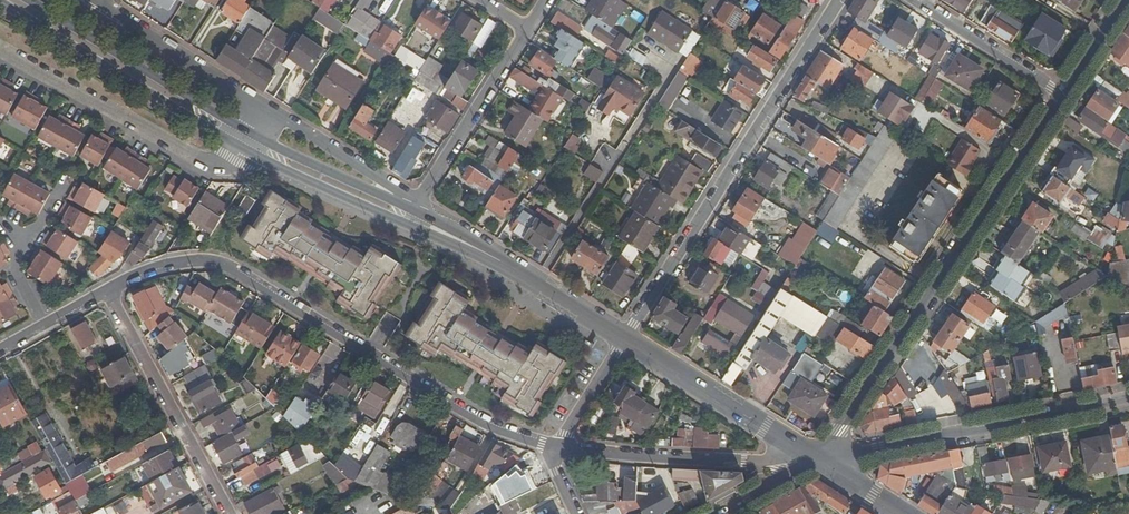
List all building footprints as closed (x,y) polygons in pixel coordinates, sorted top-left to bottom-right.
[(169,9),(175,0),(154,0),(169,9)] [(193,5),(200,9),(205,2),(202,0),(197,0),(193,5)] [(239,24),(249,8),(250,6),(243,2),(244,0),(229,0),(221,12),(239,24)] [(324,0),(312,0),(310,3),(318,9),(324,0)] [(318,9),(325,12),(333,0),(324,0),(318,9)] [(462,3),(458,0),(452,0),(446,9),(443,7),(439,15),(450,22),(462,3)] [(587,12),(590,14),(599,0),(594,0),(587,12)] [(590,14),(593,16),(612,29),(621,15),(619,14),(620,11),(618,9),(623,2),(619,0),(599,0),(590,14)] [(749,17),(722,0),(709,0),(701,11),(711,18),(732,31),(737,24),(742,27),(749,17)] [(869,0),(855,0),(848,11),(857,18),(852,27),(854,28),(872,40),(881,45),(886,37),(887,35),(865,21),(876,4),(869,0)] [(962,12),(969,0),(943,0),(962,12)] [(1072,12),(1080,0),(1054,0),(1072,12)] [(767,53),(778,60),(795,34),(792,32),(808,9),(800,4),(767,53)] [(979,23),(1011,43),(1021,26),(1002,14),(1001,14),(989,6),(979,23)] [(425,7),(415,24),(423,30),(427,33),(439,40),(449,23),(425,7)] [(226,45),(216,61),(240,77),(267,35),(271,29),(274,24),(263,17),(263,16),(249,8),(239,24),(235,31),(250,40),(246,47),(238,42),(233,49),(226,45)] [(369,41),(380,24),(354,8),(343,24),(359,34),(369,41)] [(337,34),(343,24),(325,12),(318,9),(313,18),(337,34)] [(556,13),(550,22),(559,28),(576,38),(582,29),(556,13)] [(686,58),(689,53),(699,38),(698,37),(662,14),(649,34),(686,58)] [(452,30),(471,42),(480,26),(461,15),(452,30)] [(745,39),(749,42),(753,35),(768,46),(781,26),(762,15),(745,39)] [(1025,41),(1048,56),(1065,29),(1041,15),(1025,41)] [(612,29),(593,16),(584,29),(622,54),(625,49),(630,40),(612,29)] [(483,41),(496,22),(488,18),(477,36),(483,41)] [(711,18),(708,23),(729,36),(732,31),(711,18)] [(899,18),(887,35),(886,37),(904,49),(916,29),(899,18)] [(369,41),(390,54),(400,37),(380,24),(369,41)] [(552,58),(556,60),(568,68),(581,47),(583,43),(576,38),(559,28),(554,37),(556,39),(551,46),(557,50),(552,58)] [(859,60),(872,40),(854,28),(841,48),(859,60)] [(271,29),(267,35),(273,40),(284,47),(285,47),(289,41),(271,29)] [(1124,32),(1111,52),(1128,66),(1128,36),(1124,32)] [(388,66),(394,57),(390,54),(369,41),(359,34),(355,40),(366,47),(363,51),(388,66)] [(267,35),(240,77),(265,92),(275,76),(269,72),(276,60),(282,51),(271,44),(273,40),(267,35)] [(918,53),(936,64),(948,45),(940,39),(938,42),(929,36),(918,53)] [(288,56),(313,72),(325,54),(300,38),(297,43),(291,51),(288,56)] [(290,39),(289,41),(285,47),(291,51),(297,43),(290,39)] [(413,68),(419,72),(425,62),(410,53),(412,50),(402,44),(394,57),(413,68)] [(282,51),(276,60),(282,64),(288,56),(291,51),(285,47),(284,47),(282,51)] [(769,72),(775,61),(753,47),(747,58),(753,62),(751,65),(759,70),(761,67),(769,72)] [(552,58),(539,50),(529,64),(549,77),(550,76),(555,79),(558,74),(551,69),(556,60),(552,58)] [(631,50),(630,52),(627,57),(641,66),(645,59),(631,50)] [(607,51),(603,56),(615,64),(619,59),(607,51)] [(842,65),(821,52),(806,76),(815,83),(827,90),(829,87),(842,65)] [(981,71),(952,52),(941,70),(940,71),(969,89),(981,71)] [(677,72),(683,76),(683,74),(694,56),(689,53),(686,58),(677,72)] [(439,85),(444,88),(449,81),(437,73),(442,66),(428,57),(425,62),(419,72),(439,85)] [(444,88),(460,98),(477,71),(461,61),(449,81),(444,88)] [(873,73),(854,62),(851,67),(856,71),(850,81),(863,89),(873,73)] [(318,89),(346,107),(361,83),(333,65),(318,89)] [(940,71),(941,70),(933,65),(928,74),(930,76),(935,79),(940,71)] [(734,81),(755,94),(764,79),(744,66),(734,81)] [(515,68),(509,77),(539,95),(529,111),(543,119),(546,121),(561,97),(556,94),(515,68)] [(593,69),(587,79),(600,88),(607,77),(593,69)] [(440,95),(444,88),(439,85),(419,72),(414,79),(440,95)] [(666,111),(687,78),(683,76),(677,72),(656,105),(666,111)] [(597,107),(618,120),(623,112),(629,115),(643,93),(617,76),(597,107)] [(815,83),(806,76),(793,95),(804,101),(815,83)] [(920,103),(936,79),(935,79),(930,76),(915,99),(920,103)] [(557,94),(556,94),(561,97),(568,102),(573,94),(549,79),(544,86),(557,94)] [(928,107),(943,84),(936,79),(920,103),(928,107)] [(19,95),(12,92),(8,89),(11,84),(3,80),(0,85),(0,112),(7,116),(19,95)] [(1104,81),(1099,89),(1116,100),(1121,93),(1104,81)] [(740,99),(748,104),(753,96),(736,84),(734,87),(730,85),(725,93),(729,95),(729,96),(738,101),(740,99)] [(986,103),(1004,115),(1017,95),(999,84),(986,103)] [(462,110),(467,102),(460,98),(444,88),(440,95),(453,103),(452,103),(462,110)] [(36,130),(48,108),(39,102),(33,99),(35,95),(27,91),(12,118),(36,130)] [(907,113),(909,114),(913,107),(887,91),(882,99),(885,101),(877,113),(897,125),(902,118),(903,119),(907,113)] [(1098,91),(1086,108),(1106,120),(1117,104),(1098,91)] [(1116,100),(1128,109),(1128,98),(1122,93),(1121,93),(1116,100)] [(716,121),(714,124),(729,134),(742,114),(716,98),(708,112),(711,114),(709,117),(712,119),(716,121)] [(582,99),(577,107),(585,112),(590,104),(582,99)] [(436,101),(425,119),(448,133),(458,116),(436,101)] [(529,111),(514,102),(507,112),(516,118),(505,134),(524,147),(543,119),(529,111)] [(813,102),(811,108),(826,115),(829,109),(813,102)] [(1117,104),(1106,120),(1111,124),(1122,107),(1117,104)] [(363,105),(349,127),(370,141),(376,131),(365,123),(366,121),(368,118),(373,111),(363,105)] [(964,130),(985,143),(1000,120),(979,106),(964,130)] [(1119,146),(1127,134),(1117,127),(1116,129),(1086,109),(1079,119),(1119,146)] [(941,116),(948,120),(950,116),(943,111),(941,116)] [(805,116),(801,123),(833,143),(837,136),(805,116)] [(39,137),(56,147),(71,121),(64,117),(61,123),(58,121),(50,117),(39,137)] [(1081,128),(1067,118),(1063,123),(1077,133),(1081,128)] [(714,157),(722,145),(707,136),(680,120),(673,131),(714,157)] [(56,147),(74,158),(86,137),(79,133),(76,131),(79,125),(71,121),(56,147)] [(365,123),(376,131),(378,128),(369,123),(366,121),(365,123)] [(833,143),(797,121),(792,129),(821,147),(815,155),(826,163),(832,154),(837,145),(833,143)] [(879,134),(884,126),(877,122),(872,130),(879,134)] [(386,124),(376,140),(393,151),(403,135),(386,124)] [(868,134),(850,125),(848,129),(842,126),(840,130),(842,131),(839,135),(843,137),(841,139),(857,150),(868,134)] [(823,221),(836,229),(845,214),(881,159),(897,134),(884,126),(879,134),(876,137),(861,161),(860,162),(850,179),(839,197),(834,204),(823,221)] [(81,157),(99,167),(114,141),(106,136),(103,142),(100,140),(93,136),(81,157)] [(570,136),(563,147),(573,154),(577,146),(574,144),(576,140),(570,136)] [(413,137),(392,171),(400,176),(411,157),(414,160),(424,144),(413,137)] [(946,165),(966,178),(973,166),(971,165),(980,150),(963,139),(946,165)] [(499,142),(484,166),(497,174),(504,178),(513,164),(519,155),(519,154),(499,142)] [(1055,167),(1050,174),(1053,176),(1067,186),(1079,168),(1086,172),(1095,159),(1081,150),(1079,153),(1071,148),(1058,168),(1055,167)] [(105,169),(122,180),(138,154),(131,150),(127,155),(124,153),(117,149),(105,169)] [(791,166),(769,152),(752,179),(766,188),(771,181),(778,185),(791,166)] [(138,154),(122,180),(139,191),(152,171),(145,167),(142,164),(145,159),(138,154)] [(691,162),(707,173),(712,165),(696,154),(691,162)] [(519,155),(513,164),(519,169),(525,160),(519,155)] [(676,201),(681,204),(690,189),(688,187),(694,178),(696,179),(701,171),(677,156),(660,183),(652,178),(648,184),(676,201)] [(853,157),(842,174),(850,179),(860,162),(853,157)] [(462,178),(470,166),(462,161),(454,173),(462,178)] [(583,174),(595,182),(602,172),(589,164),(583,174)] [(620,176),(624,169),(618,165),(614,172),(620,176)] [(487,190),(493,181),(470,166),(462,178),(472,184),(474,181),(487,190)] [(832,168),(830,166),(819,184),(821,185),(832,168)] [(842,174),(832,168),(821,185),(831,192),(839,197),(850,179),(842,174)] [(1077,186),(1086,172),(1079,168),(1067,186),(1069,187),(1072,183),(1077,186)] [(889,246),(913,262),(922,250),(962,191),(940,177),(942,174),(939,172),(924,193),(921,190),(917,196),(921,198),(906,221),(902,218),(898,225),(902,227),(889,246)] [(493,181),(499,185),(504,178),(497,174),(493,181)] [(18,212),(33,185),(14,175),(3,196),(10,200),(14,202),(10,208),(18,212)] [(1067,186),(1053,176),(1042,192),(1060,205),(1071,188),(1069,187),(1067,186)] [(199,189),(184,180),(182,183),(173,177),(165,190),(174,196),(173,199),(187,208),(199,189)] [(470,186),(485,195),(487,190),(474,181),(472,184),(470,186)] [(491,198),(499,186),(499,185),(493,181),(487,190),(485,195),(491,198)] [(638,213),(656,225),(668,207),(671,209),(676,201),(648,184),(647,183),(631,209),(638,213)] [(73,192),(68,200),(94,213),(104,195),(88,187),(83,184),(79,190),(77,194),(73,192)] [(39,215),(50,195),(33,185),(18,212),(25,216),(29,210),(32,212),(39,215)] [(491,198),(486,206),(503,216),(516,197),(499,186),(491,198)] [(749,221),(763,199),(747,189),(733,211),(749,221)] [(1085,198),(1074,190),(1069,197),(1080,205),(1085,198)] [(386,254),(372,245),(365,255),(353,246),(352,248),(312,222),(312,221),(299,213),(301,209),(287,200),(286,201),(271,191),(262,205),(263,205),(250,226),(249,225),(240,239),(256,250),(255,251),(269,259),(274,252),(287,261),(288,260),(328,285),(327,286),(341,295),(336,302),(350,311),(351,309),(368,320),(376,306),(375,305),(392,279),(393,280),(402,266),(385,255),(386,254)] [(827,200),(834,204),(839,197),(831,192),(827,200)] [(255,201),(245,195),(236,210),(246,216),(255,201)] [(202,197),(190,217),(213,232),(228,209),(216,201),(214,204),(202,197)] [(517,209),(522,212),(522,211),(528,201),(523,199),(517,209)] [(816,217),(823,221),(834,204),(827,200),(816,217)] [(1118,218),(1118,220),(1116,228),(1116,231),(1125,229),(1126,219),(1128,220),(1128,201),(1125,202),(1122,218),(1118,218)] [(66,214),(64,218),(61,225),(82,236),(92,218),(66,204),(62,212),(66,214)] [(1041,232),(1052,217),(1033,204),(1022,220),(1041,232)] [(486,206),(485,208),(502,219),(503,216),(486,206)] [(511,230),(550,254),(562,235),(556,231),(562,222),(542,210),(536,219),(522,211),(522,212),(511,230)] [(722,212),(718,218),(727,224),(748,237),(752,231),(722,212)] [(627,243),(641,252),(657,226),(656,225),(638,213),(621,240),(627,243)] [(1116,228),(1118,220),(1108,213),(1104,219),(1116,228)] [(125,263),(131,267),(142,258),(143,258),(149,248),(152,250),(155,247),(151,245),(165,223),(156,218),(135,253),(132,252),(125,263)] [(1022,220),(1000,252),(1004,255),(1018,265),(1041,232),(1022,220)] [(828,242),(836,230),(836,229),(823,221),(818,228),(816,231),(815,233),(828,242)] [(556,231),(562,235),(568,226),(562,222),(556,231)] [(1090,233),(1077,223),(1072,230),(1086,240),(1090,233)] [(748,237),(727,224),(717,241),(730,249),(737,253),(740,255),(750,238),(748,237)] [(657,226),(641,252),(643,253),(660,227),(657,226)] [(67,260),(78,242),(58,229),(54,236),(51,240),(47,237),(42,245),(67,260)] [(1111,254),(1114,241),(1096,230),(1089,241),(1111,254)] [(111,233),(98,253),(102,256),(100,258),(98,255),(93,261),(96,262),(89,270),(90,271),(95,276),(97,279),(113,263),(120,258),(128,244),(111,233)] [(708,247),(703,254),(719,265),(721,264),(730,249),(717,241),(713,239),(711,237),(705,245),(708,247)] [(571,260),(597,276),(608,258),(582,241),(578,249),(574,247),(573,249),(576,251),(571,260)] [(1117,260),(1124,258),(1121,247),(1114,249),(1117,260)] [(38,259),(35,264),(28,274),(49,287),(63,264),(39,249),(34,257),(38,259)] [(730,249),(721,264),(727,268),(737,253),(730,249)] [(1018,265),(1004,255),(1001,259),(995,269),(996,269),(998,270),(1021,286),(1030,273),(1018,265)] [(1124,258),(1117,260),(1110,262),(1107,276),(1128,287),(1128,257),(1124,258)] [(787,278),(793,281),(805,262),(799,258),(794,266),(787,278)] [(995,269),(1001,259),(999,258),(993,267),(995,269)] [(616,261),(602,283),(623,296),(636,275),(616,261)] [(690,283),(708,294),(718,277),(701,265),(690,283)] [(861,297),(874,305),(883,311),(903,281),(885,268),(867,296),(863,294),(861,297)] [(998,270),(996,269),(989,278),(992,280),(998,270)] [(1065,303),(1107,276),(1097,269),(1059,294),(1065,303)] [(764,270),(753,289),(758,292),(768,273),(764,270)] [(1023,287),(1021,286),(998,270),(992,280),(989,284),(1014,301),(1023,287)] [(1038,278),(1047,285),(1052,278),(1043,271),(1038,278)] [(1033,275),(1030,273),(1021,286),(1023,287),(1024,288),(1033,275)] [(780,288),(789,293),(795,283),(793,281),(787,278),(780,288)] [(455,293),(440,283),(431,296),(432,297),(415,324),(414,323),(406,337),(421,347),(421,348),(435,357),(440,350),(452,358),(453,357),(493,382),(493,383),(506,392),(502,399),(516,408),(517,406),(533,417),(542,403),(540,402),(557,375),(558,376),(567,363),(551,353),(552,351),(537,343),(532,352),(517,344),(516,345),(476,320),(477,319),(464,311),(470,301),(456,292),(455,293)] [(195,291),(187,286),(180,300),(186,303),(187,302),(205,312),(206,311),(216,294),(199,284),(195,291)] [(11,294),(7,287),(1,290),(0,288),(0,301),(11,294)] [(1027,290),(1024,288),(1023,287),(1014,301),(1018,303),(1027,290)] [(140,312),(151,331),(158,326),(171,316),(172,314),(174,311),(165,307),(154,288),(144,292),(133,297),(138,307),(136,308),(139,313),(140,312)] [(721,381),(730,387),(741,369),(744,370),(753,358),(774,371),(780,363),(783,365),(789,356),(764,340),(779,317),(812,339),(814,336),(827,318),(789,293),(780,288),(772,301),(761,317),(734,361),(721,381)] [(219,289),(216,294),(206,311),(237,330),(247,313),(240,309),(242,304),(235,299),(236,298),(228,293),(228,294),(219,289)] [(972,321),(981,327),(994,306),(973,292),(959,312),(972,321)] [(11,309),(9,305),(15,302),(11,294),(0,301),(0,324),(15,316),(11,309)] [(726,300),(718,295),(703,318),(702,320),(710,325),(712,321),(726,300)] [(671,301),(665,297),(652,317),(678,334),(688,319),(678,313),(672,310),(674,308),(676,304),(675,304),(676,302),(672,299),(671,301)] [(753,318),(726,300),(712,321),(740,339),(753,318)] [(1035,322),(1038,336),(1044,334),(1042,326),(1067,312),(1065,303),(1035,322)] [(861,325),(880,337),(893,317),(883,311),(874,305),(861,325)] [(249,310),(247,313),(268,326),(270,323),(249,310)] [(943,328),(960,339),(972,321),(959,312),(956,317),(953,315),(943,328)] [(268,326),(247,313),(237,330),(235,333),(261,349),(273,329),(268,326)] [(672,350),(680,355),(702,320),(703,318),(696,313),(683,335),(682,334),(672,350)] [(171,316),(158,326),(162,332),(157,336),(169,352),(183,340),(189,335),(177,321),(176,322),(171,316)] [(850,350),(865,359),(873,347),(866,342),(853,334),(842,327),(827,318),(814,336),(831,347),(835,341),(850,350)] [(842,327),(853,334),(858,327),(846,319),(842,327)] [(85,322),(71,330),(82,351),(97,342),(85,322)] [(1123,354),(1128,353),(1128,325),(1117,328),(1123,354)] [(951,354),(960,339),(943,328),(934,343),(939,346),(951,354)] [(286,368),(300,345),(279,333),(266,355),(286,368)] [(1066,363),(1077,361),(1072,337),(1062,340),(1066,363)] [(1120,353),(1118,338),(1106,341),(1109,355),(1120,353)] [(169,352),(160,359),(169,375),(193,361),(183,340),(169,352)] [(934,354),(939,346),(934,343),(930,348),(934,354)] [(319,355),(302,345),(290,364),(294,366),(295,363),(309,371),(319,355)] [(850,350),(848,353),(862,363),(865,359),(850,350)] [(202,358),(206,366),(219,360),(215,351),(202,358)] [(1018,381),(1041,376),(1036,354),(1014,358),(1018,381)] [(959,366),(947,358),(946,360),(939,355),(937,357),(938,360),(945,369),(947,373),(959,366)] [(122,356),(101,368),(111,387),(114,385),(133,375),(122,356)] [(931,388),(939,376),(945,369),(938,360),(898,384),(907,398),(915,395),(915,394),(918,393),(918,394),(931,388)] [(986,370),(994,402),(1008,400),(1004,378),(1010,376),(1008,365),(996,367),(996,368),(986,370)] [(205,367),(183,378),(189,389),(195,401),(196,400),(202,412),(221,402),(209,382),(213,380),(205,367)] [(1083,390),(1116,384),(1113,368),(1097,371),(1098,375),(1081,379),(1083,390)] [(959,406),(968,404),(964,398),(960,391),(947,373),(945,369),(939,376),(959,406)] [(355,384),(338,373),(337,375),(332,382),(327,390),(345,401),(355,384)] [(789,373),(781,385),(793,393),(788,400),(814,416),(820,407),(816,405),(823,395),(789,373)] [(114,385),(118,392),(136,382),(133,375),(114,385)] [(864,434),(901,427),(899,414),(890,416),(888,409),(888,407),(891,406),(895,407),(903,403),(909,400),(907,398),(898,384),(893,377),(882,393),(859,427),(864,434)] [(0,382),(0,424),(1,425),(25,412),(7,379),(0,382)] [(246,396),(256,390),(246,380),(239,383),(246,396)] [(389,393),(367,380),(356,396),(361,399),(357,406),(374,417),(389,393)] [(976,395),(969,397),(971,407),(991,403),(987,385),(974,387),(976,395)] [(646,429),(658,411),(633,395),(635,393),(625,386),(615,402),(624,408),(621,412),(646,429)] [(960,391),(964,398),(969,397),(976,395),(974,387),(960,391)] [(199,414),(202,412),(196,400),(195,401),(189,389),(187,390),(199,414)] [(275,397),(269,393),(265,399),(270,404),(275,397)] [(816,405),(820,407),(826,397),(823,395),(816,405)] [(315,409),(296,396),(294,399),(314,412),(315,409)] [(279,399),(275,397),(270,404),(274,407),(279,399)] [(314,412),(294,399),(288,410),(283,416),(296,430),(300,434),(314,412)] [(906,426),(917,424),(915,409),(904,411),(906,426)] [(213,428),(220,439),(240,428),(230,410),(214,418),(215,421),(218,426),(213,428)] [(212,414),(199,421),(203,428),(215,421),(214,418),(212,414)] [(44,416),(32,423),(46,449),(53,462),(65,484),(88,472),(95,468),(90,459),(75,467),(51,423),(49,424),(44,416)] [(409,424),(402,424),(397,427),(390,438),(396,441),(393,445),(406,452),(408,449),(413,452),(416,449),(419,450),(423,444),(420,442),(425,434),(409,424)] [(1116,467),(1128,464),(1128,447),(1125,447),(1121,425),(1109,428),(1114,449),(1113,450),(1116,467)] [(220,439),(212,443),(224,464),(240,455),(234,443),(237,442),(234,437),(247,430),(244,426),(240,428),(220,439)] [(459,437),(463,431),(455,427),(449,437),(451,438),(447,446),(453,448),(459,437)] [(672,447),(718,449),(719,440),(714,440),(714,436),(708,436),(708,434),(701,434),(701,430),(694,430),(678,429),(678,440),(672,440),(672,447)] [(166,441),(161,432),(132,448),(107,461),(112,471),(166,441)] [(1113,450),(1110,436),(1100,439),(1100,441),(1082,444),(1087,472),(1116,467),(1113,450)] [(479,448),(459,437),(453,448),(449,456),(447,460),(467,471),(479,448)] [(322,455),(320,453),(308,440),(289,451),(298,468),(322,455)] [(501,449),(490,443),(472,475),(482,481),(493,463),(501,449)] [(1065,443),(1038,448),(1043,472),(1070,467),(1065,443)] [(389,452),(376,445),(354,482),(357,483),(372,488),(380,474),(377,472),(389,452)] [(986,447),(978,448),(981,465),(983,465),(989,464),(986,447)] [(520,459),(501,449),(493,463),(500,467),(505,472),(520,459)] [(959,449),(949,451),(951,463),(953,463),(955,470),(962,468),(959,449)] [(11,469),(1,474),(0,475),(0,484),(4,490),(5,489),(15,483),(51,463),(44,450),(21,463),(11,469)] [(174,459),(169,450),(142,465),(151,482),(174,469),(170,461),(174,459)] [(292,474),(300,470),(298,468),(289,451),(282,455),(292,474)] [(951,463),(949,451),(930,455),(880,465),(878,479),(901,494),(905,480),(911,481),(911,471),(938,466),(951,463)] [(234,468),(239,477),(240,477),(255,469),(265,463),(263,460),(257,463),(251,453),(235,462),(237,466),(234,468)] [(428,462),(418,456),(412,465),(423,471),(428,462)] [(1031,456),(1009,460),(1013,481),(1016,480),(1022,482),(1024,479),(1035,477),(1031,456)] [(347,479),(334,467),(324,457),(320,459),(335,486),(337,485),(347,479)] [(991,463),(989,464),(983,465),(987,481),(1002,478),(1002,480),(1008,479),(1005,461),(997,462),(996,459),(990,459),(991,463)] [(0,463),(0,473),(1,474),(11,469),(6,460),(0,463)] [(448,467),(444,463),(437,472),(442,475),(448,467)] [(953,471),(951,463),(938,466),(939,470),(936,475),(955,483),(953,471)] [(178,467),(174,469),(151,482),(149,483),(161,506),(190,490),(178,467)] [(255,469),(240,477),(246,487),(260,479),(255,469)] [(742,473),(672,469),(672,479),(702,480),(707,501),(744,481),(742,473)] [(69,492),(67,487),(60,491),(49,470),(35,477),(47,498),(50,497),(53,501),(69,492)] [(92,479),(88,472),(65,484),(67,487),(69,492),(72,497),(74,501),(90,492),(85,483),(92,479)] [(401,482),(380,474),(372,488),(375,490),(393,496),(401,482)] [(500,483),(502,488),(508,500),(522,493),(513,474),(499,481),(500,483)] [(434,475),(421,492),(428,497),(441,481),(434,475)] [(421,491),(421,492),(434,475),(421,491)] [(956,486),(955,483),(936,475),(933,480),(942,484),(954,489),(956,486)] [(637,493),(637,477),(627,477),(626,488),(619,488),(618,486),(616,487),(616,483),(610,483),(610,481),(598,481),(599,501),(636,501),(637,493)] [(354,482),(347,479),(337,485),(341,492),(357,483),(354,482)] [(774,502),(780,513),(805,513),(816,508),(810,497),(815,495),(844,513),(852,502),(816,479),(774,502)] [(933,480),(928,488),(937,493),(942,484),(933,480)] [(15,483),(5,489),(8,495),(18,490),(15,483)] [(955,483),(956,486),(954,489),(942,507),(938,513),(971,513),(973,510),(962,503),(970,491),(955,483)] [(942,507),(954,489),(942,484),(937,493),(932,501),(942,507)] [(636,501),(636,502),(640,507),(643,513),(660,513),(675,506),(664,487),(651,494),(637,493),(636,501)] [(1013,495),(1011,488),(999,487),(998,493),(1005,494),(1013,495)] [(918,505),(933,513),(938,513),(942,507),(932,501),(937,493),(928,488),(918,505)] [(284,508),(273,489),(246,504),(251,513),(273,513),(284,508)] [(479,494),(476,494),(482,505),(490,501),(484,489),(479,494)] [(691,490),(676,493),(685,509),(697,502),(691,490)] [(53,501),(50,502),(53,508),(60,504),(72,497),(69,492),(53,501)] [(93,497),(90,492),(74,501),(79,509),(91,502),(89,499),(93,497)] [(421,492),(410,506),(420,507),(428,497),(421,492)] [(1042,499),(1013,495),(1005,494),(1000,504),(1036,508),(1042,499)] [(1117,505),(1122,502),(1122,500),(1119,495),(1113,498),(1117,505)] [(62,507),(74,501),(72,497),(60,504),(62,507)] [(515,499),(500,507),(502,510),(503,513),(516,513),(511,504),(516,502),(515,499)] [(1042,499),(1036,508),(1034,511),(1038,513),(1042,513),(1051,500),(1042,499)] [(74,501),(62,507),(58,510),(60,513),(78,513),(77,512),(80,510),(79,509),(74,501)] [(196,501),(178,510),(180,513),(204,513),(196,501)] [(586,502),(592,513),(602,513),(610,513),(609,511),(606,502),(586,502)] [(625,513),(640,507),(636,502),(626,502),(626,504),(609,511),(610,513),(602,513),(624,513),(625,513)] [(758,511),(760,513),(780,513),(774,502),(758,511)] [(410,506),(394,513),(415,513),(412,509),(410,506)] [(433,513),(434,508),(428,507),(420,507),(410,506),(412,509),(415,513),(431,513),(433,513)] [(973,510),(971,513),(990,513),(976,506),(973,510)]
